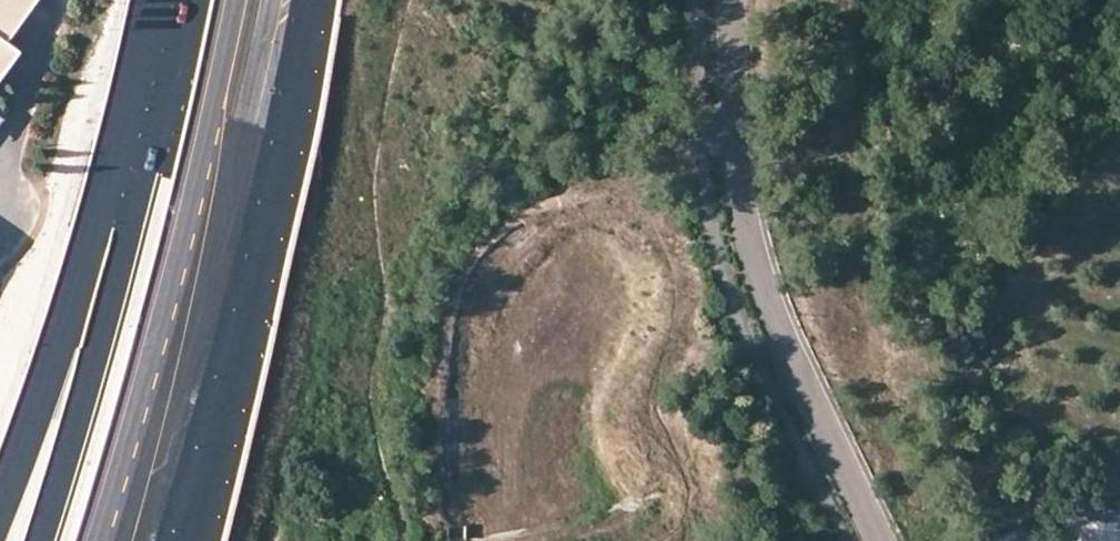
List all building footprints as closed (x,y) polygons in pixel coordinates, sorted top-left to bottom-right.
[(16,52),(4,42),(34,0),(0,0),(0,73),(16,52)]
